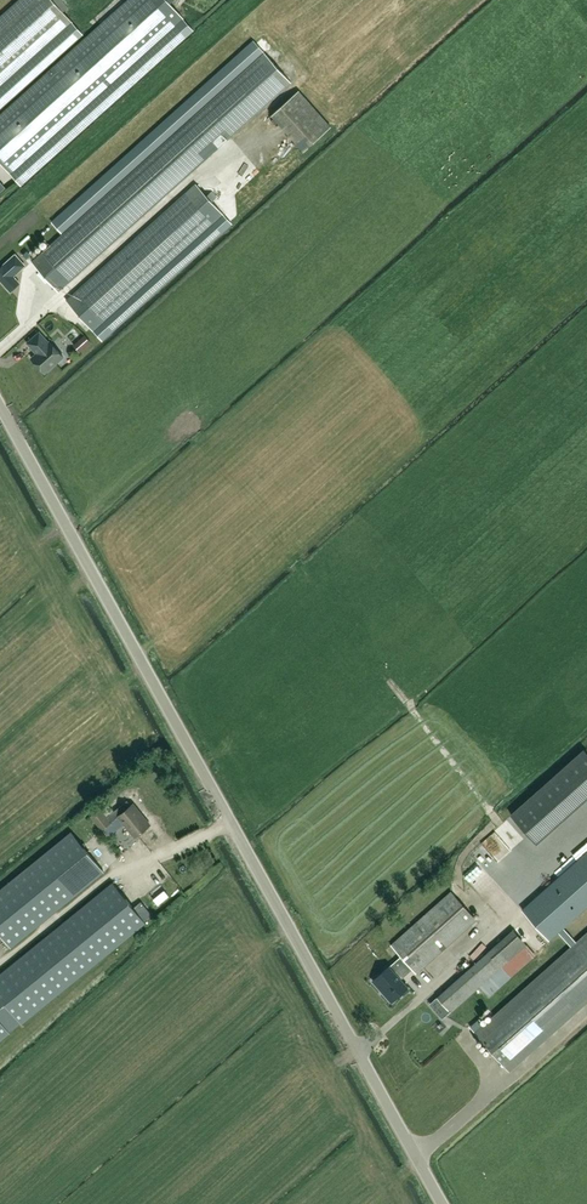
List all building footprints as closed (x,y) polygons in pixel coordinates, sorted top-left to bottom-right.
[(0,115),(0,162),(18,182),(190,26),(166,0),(128,0),(0,115)] [(71,21),(51,0),(20,0),(0,18),(0,85),(71,21)] [(264,53),(191,118),(31,261),(58,291),(290,83),(264,53)] [(298,93),(271,118),(305,154),(332,129),(298,93)] [(66,300),(92,330),(222,214),(195,184),(66,300)] [(0,268),(0,280),(10,292),(19,284),(12,276),(24,266),(15,255),(0,268)] [(27,343),(36,353),(31,358),(44,373),(63,357),(49,342),(48,343),(39,332),(27,343)] [(79,352),(90,339),(84,334),(73,346),(79,352)] [(535,842),(586,796),(586,754),(584,750),(511,815),(535,842)] [(106,801),(99,806),(104,813),(111,808),(106,801)] [(91,816),(101,829),(117,817),(134,837),(150,825),(132,804),(121,813),(117,809),(106,817),(99,809),(91,816)] [(10,947),(103,872),(70,832),(0,889),(0,934),(10,947)] [(492,832),(473,852),(495,872),(513,851),(492,832)] [(576,942),(563,927),(586,906),(586,851),(522,909),(549,940),(558,932),(571,946),(576,942)] [(518,866),(502,875),(513,894),(529,884),(518,866)] [(21,1024),(145,922),(112,883),(0,974),(0,999),(21,1024)] [(389,966),(372,981),(391,1002),(408,987),(399,977),(410,967),(416,974),(476,920),(451,892),(391,946),(400,957),(389,967),(389,966)] [(535,955),(526,945),(513,930),(437,998),(450,1012),(479,987),(487,997),(535,955)] [(509,1071),(586,1002),(586,932),(576,942),(571,946),(474,1032),(509,1071)] [(444,1032),(447,1022),(437,1018),(433,1029),(444,1032)] [(9,1033),(0,1022),(0,1040),(9,1033)] [(433,1039),(416,1053),(420,1058),(437,1043),(433,1039)]
